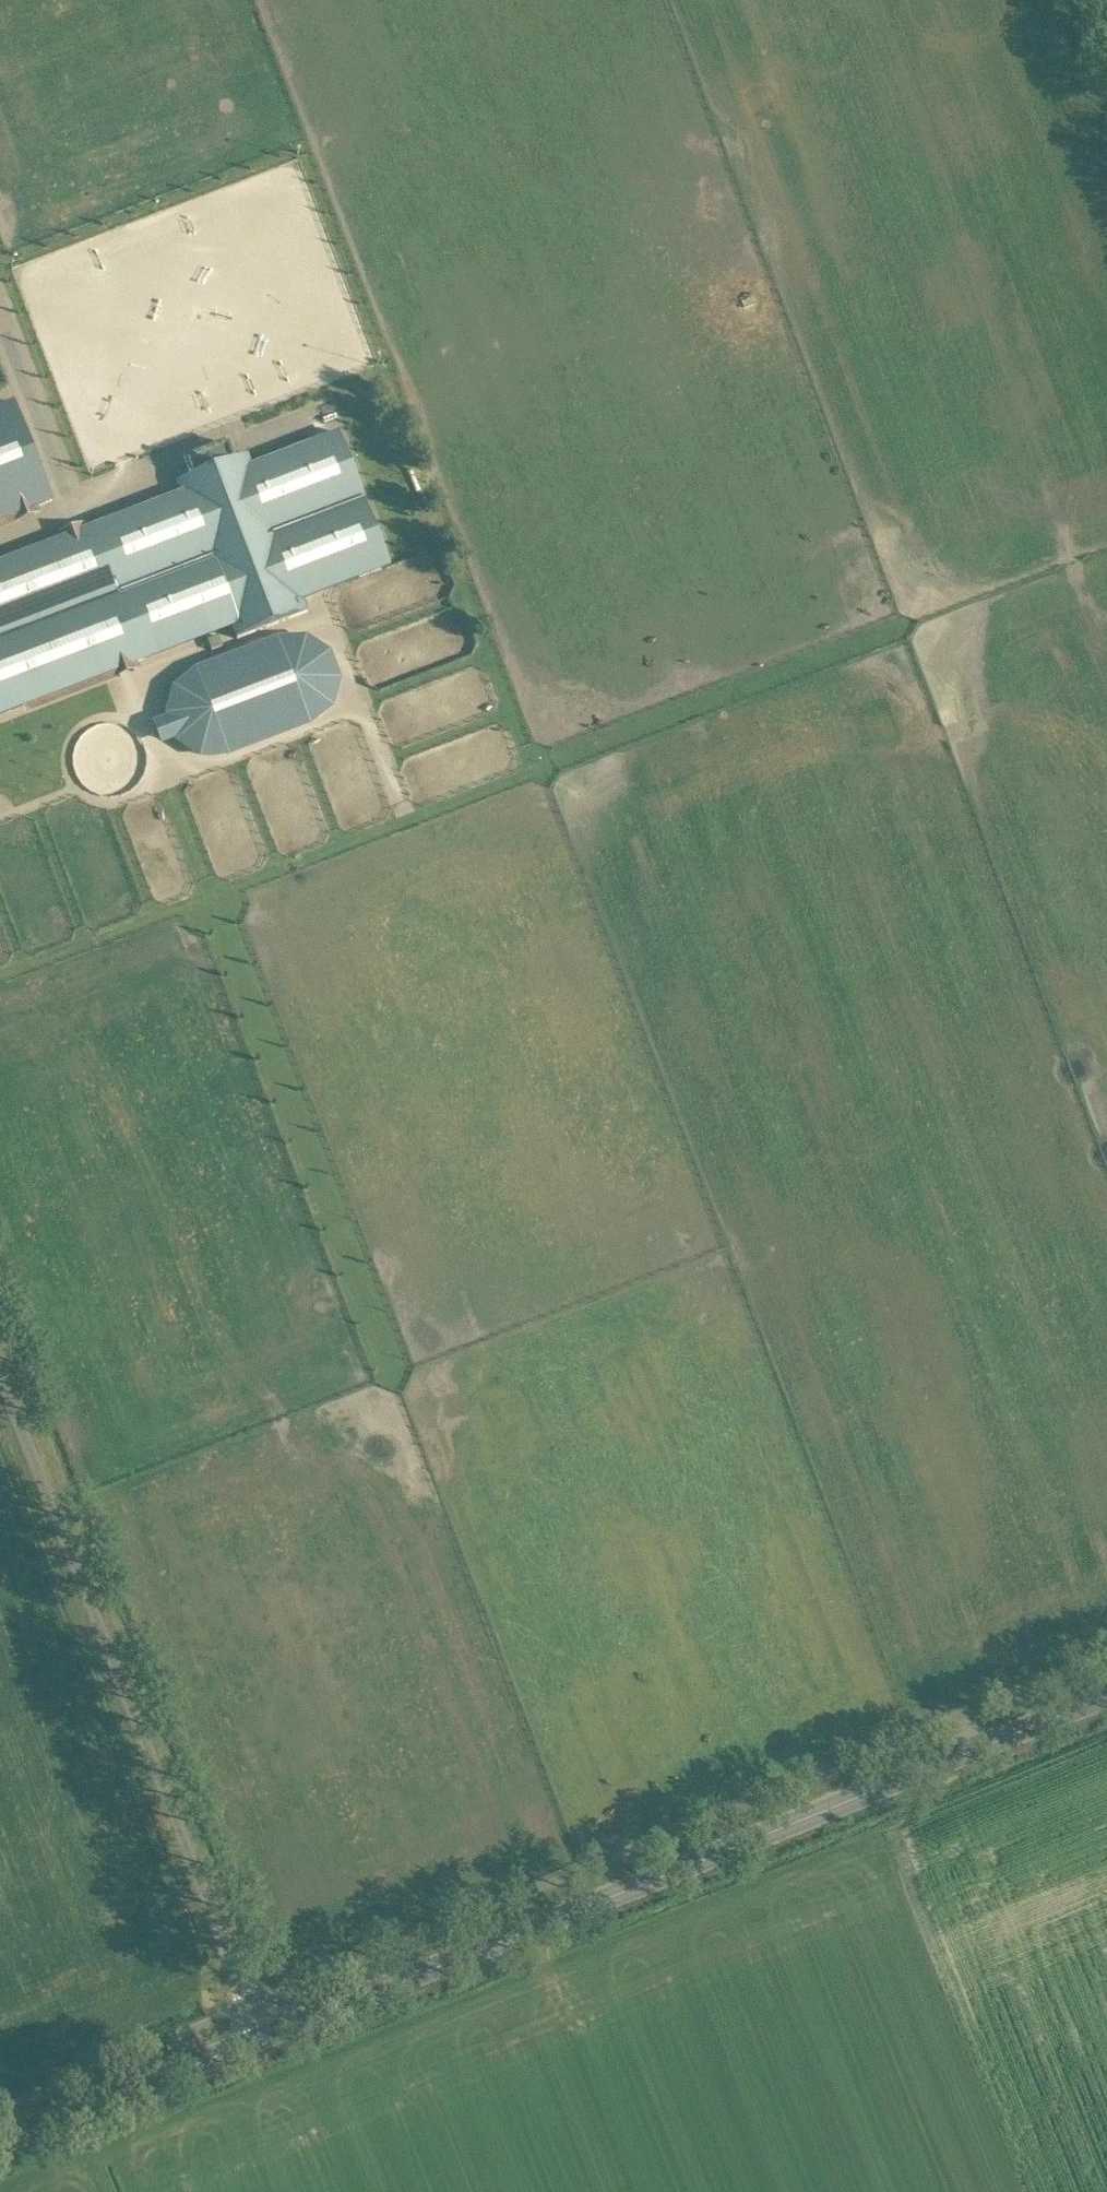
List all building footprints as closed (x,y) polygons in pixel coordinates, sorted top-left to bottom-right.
[(52,500),(15,402),(0,408),(0,520),(52,500)] [(232,625),(237,638),(308,611),(303,598),(391,565),(340,433),(252,466),(247,453),(234,458),(228,443),(185,460),(191,475),(177,480),(182,494),(0,563),(0,714),(232,625)] [(334,697),(337,688),(338,679),(337,670),(333,661),(328,653),(322,647),(314,642),(305,638),(296,637),(287,637),(278,640),(199,670),(191,673),(184,679),(178,686),(173,694),(171,703),(169,712),(170,721),(175,734),(180,741),(187,747),(195,751),(204,754),(213,755),(223,754),(231,752),(308,722),(317,718),(324,712),(329,705),(334,697)]
